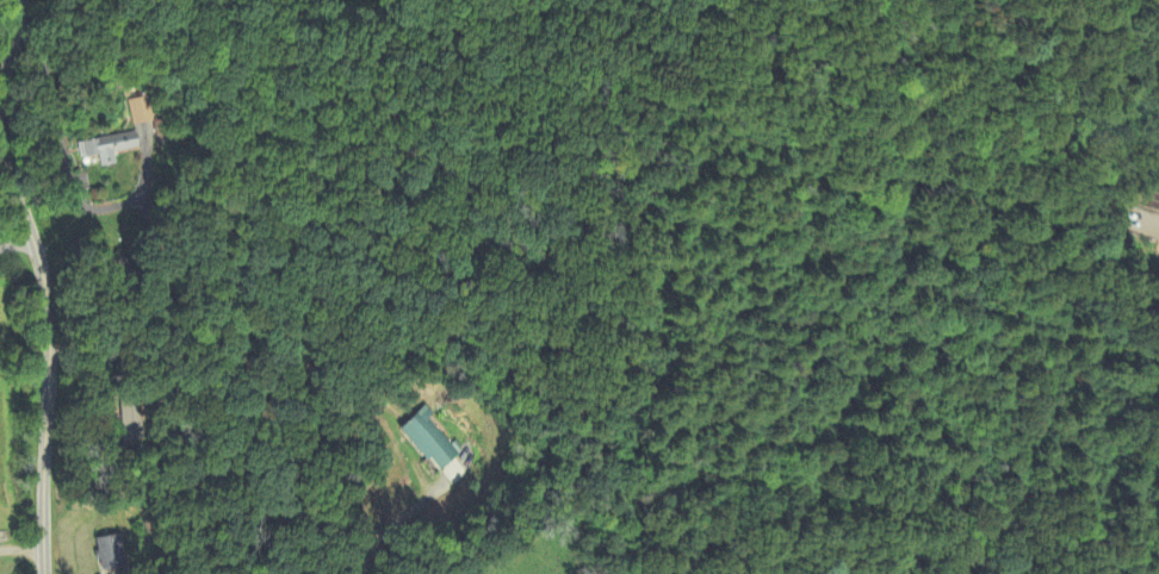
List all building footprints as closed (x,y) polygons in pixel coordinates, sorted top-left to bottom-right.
[(134,132),(78,143),(81,158),(98,155),(100,168),(119,164),(116,151),(152,144),(143,98),(128,101),(134,132)] [(431,461),(434,459),(444,471),(464,453),(432,418),(437,415),(429,406),(402,430),(431,461)] [(99,539),(105,570),(127,566),(121,535),(99,539)]
